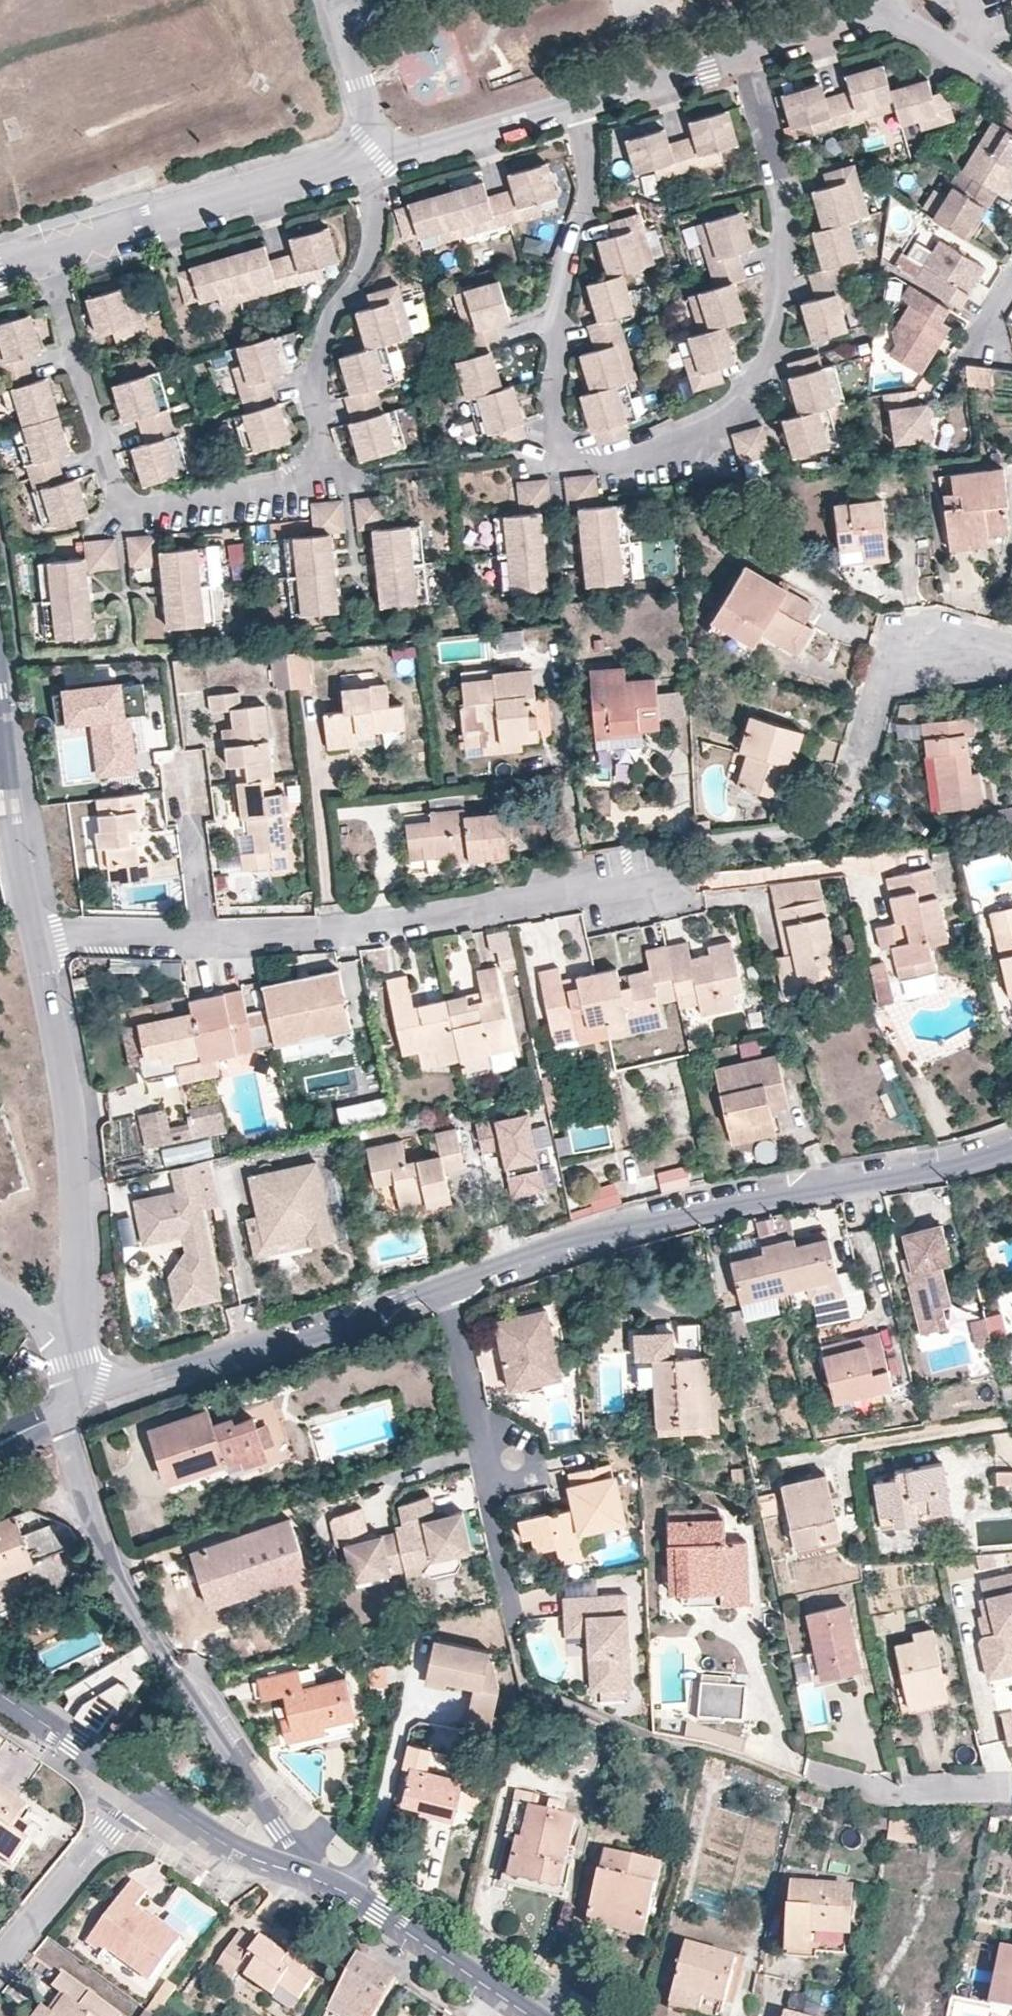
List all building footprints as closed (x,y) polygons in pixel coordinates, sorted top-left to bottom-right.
[(430,52),(404,48),(398,87),(432,92),(434,77),(456,81),(464,37),(433,32),(430,52)] [(843,124),(893,110),(887,91),(879,67),(843,77),(848,91),(835,95),(843,124)] [(925,80),(887,91),(893,110),(898,124),(915,119),(919,130),(951,120),(942,90),(930,94),(925,80)] [(811,134),(843,124),(835,95),(822,98),(817,84),(781,94),(791,127),(807,123),(811,134)] [(680,140),(688,170),(721,160),(718,149),(735,145),(724,111),(689,121),(693,137),(680,140)] [(963,169),(972,175),(996,189),(1011,198),(1011,137),(992,124),(963,169)] [(663,130),(626,140),(636,173),(652,169),(656,179),(688,170),(680,140),(668,144),(663,130)] [(498,192),(507,222),(541,212),(537,201),(554,196),(544,163),(507,173),(511,188),(498,192)] [(810,190),(821,227),(844,220),(866,213),(852,163),(821,173),(825,185),(810,190)] [(933,216),(967,237),(979,218),(974,215),(982,202),(986,205),(996,189),(972,175),(963,190),(952,183),(933,216)] [(443,192),(456,237),(475,231),(472,220),(490,215),(493,226),(507,222),(498,192),(486,196),(481,181),(443,192)] [(395,209),(403,239),(416,235),(418,237),(435,232),(438,242),(456,237),(443,192),(408,202),(409,205),(395,209)] [(693,225),(708,274),(738,265),(734,254),(750,249),(737,212),(693,225)] [(583,323),(587,336),(617,327),(614,314),(634,308),(623,271),(651,263),(636,213),(606,221),(610,234),(595,239),(606,276),(589,281),(600,318),(583,323)] [(808,271),(812,286),(843,277),(839,263),(855,258),(844,220),(821,227),(810,230),(820,268),(808,271)] [(279,256),(288,286),(321,277),(318,266),(336,260),(326,227),(289,237),(294,252),(279,256)] [(917,279),(962,306),(985,267),(941,241),(917,279)] [(224,255),(238,300),(256,295),(253,284),(272,279),(276,289),(288,286),(279,256),(268,259),(263,244),(224,255)] [(177,272),(185,302),(197,298),(199,301),(215,296),(219,306),(237,301),(224,256),(190,265),(190,268),(177,272)] [(685,316),(690,335),(714,328),(736,320),(726,285),(743,279),(738,265),(708,274),(712,288),(691,295),(696,312),(685,316)] [(802,301),(812,339),(846,329),(841,312),(852,308),(843,277),(812,286),(816,297),(802,301)] [(452,294),(466,342),(497,332),(494,323),(508,318),(497,282),(452,294)] [(353,309),(364,346),(380,341),(408,332),(393,283),(365,291),(369,304),(353,309)] [(85,295),(96,330),(111,326),(116,340),(146,331),(136,299),(125,302),(119,284),(85,295)] [(900,346),(892,358),(923,375),(934,357),(932,350),(939,348),(950,329),(942,323),(950,309),(910,285),(901,301),(910,306),(894,333),(900,346)] [(27,366),(23,352),(34,348),(24,311),(0,318),(0,373),(27,366)] [(576,353),(587,390),(621,381),(616,363),(627,360),(617,327),(587,336),(590,346),(576,353)] [(675,358),(685,391),(715,383),(710,366),(724,363),(714,328),(690,335),(680,338),(685,355),(675,358)] [(227,364),(237,398),(269,389),(265,375),(280,370),(268,332),(234,342),(239,360),(227,364)] [(462,396),(497,385),(486,348),(500,344),(497,332),(466,342),(469,353),(453,358),(458,375),(446,379),(452,399),(462,396)] [(343,406),(345,405),(374,396),(371,385),(392,378),(380,341),(364,346),(336,355),(347,392),(340,394),(343,406)] [(788,377),(799,414),(826,406),(843,401),(832,364),(821,367),(817,355),(787,363),(790,376),(788,377)] [(965,364),(966,385),(991,387),(991,367),(965,364)] [(0,373),(0,409),(14,404),(19,422),(52,412),(42,375),(30,378),(27,366),(0,373)] [(135,417),(139,431),(167,423),(163,410),(165,409),(155,370),(109,384),(120,421),(135,417)] [(588,431),(594,445),(623,436),(619,423),(632,419),(621,381),(587,390),(575,395),(587,431),(588,431)] [(490,442),(521,432),(518,422),(507,382),(497,385),(462,396),(474,433),(486,429),(490,442)] [(884,411),(889,444),(933,439),(928,405),(918,406),(916,388),(888,392),(891,410),(884,411)] [(228,414),(240,451),(286,437),(275,402),(273,402),(269,389),(237,398),(241,410),(228,414)] [(345,421),(357,458),(400,444),(390,408),(379,411),(374,396),(345,405),(343,406),(348,420),(345,421)] [(782,419),(793,456),(837,443),(826,406),(799,414),(782,419)] [(52,412),(19,422),(25,439),(14,442),(19,463),(22,463),(25,475),(55,467),(51,454),(63,450),(52,412)] [(934,442),(948,440),(945,420),(931,422),(934,442)] [(167,423),(139,431),(142,442),(128,446),(140,484),(184,471),(173,434),(171,435),(167,423)] [(760,425),(733,433),(742,462),(769,454),(760,425)] [(27,487),(37,526),(81,513),(70,475),(58,479),(55,467),(25,475),(29,487),(27,487)] [(1008,505),(1003,469),(952,475),(954,493),(947,494),(948,506),(945,507),(949,538),(1005,531),(1008,521),(1006,507),(1008,505)] [(571,507),(574,545),(621,540),(617,502),(586,504),(582,475),(553,478),(557,508),(571,507)] [(484,515),(488,556),(535,551),(531,511),(544,510),(541,479),(512,482),(515,512),(484,515)] [(366,556),(368,569),(413,564),(409,525),(378,528),(375,497),(347,500),(350,531),(363,530),(364,539),(366,556)] [(834,503),(840,547),(861,544),(864,561),(889,559),(881,498),(834,503)] [(277,538),(281,578),(327,573),(323,535),(337,533),(334,501),(305,504),(309,535),(277,538)] [(155,575),(157,593),(204,588),(200,551),(154,555),(152,540),(121,544),(126,578),(155,575)] [(621,540),(574,546),(578,584),(625,579),(621,540)] [(34,568),(38,607),(84,602),(82,583),(113,579),(109,545),(78,549),(80,564),(34,568)] [(488,556),(492,593),(539,588),(535,551),(488,556)] [(371,597),(372,606),(417,601),(413,565),(368,570),(369,582),(371,597)] [(745,565),(707,630),(749,655),(768,624),(795,640),(814,606),(745,565)] [(327,574),(281,580),(284,616),(331,611),(327,574)] [(157,594),(162,632),(208,626),(204,589),(157,594)] [(38,607),(42,646),(88,641),(84,602),(38,607)] [(309,650),(289,651),(291,687),(313,685),(309,650)] [(289,651),(270,653),(274,688),(291,687),(289,651)] [(481,731),(483,742),(540,737),(537,714),(530,714),(529,703),(536,703),(532,670),(494,673),(495,678),(464,680),(466,701),(461,702),(464,732),(481,731)] [(592,684),(598,748),(643,743),(642,730),(660,728),(655,678),(592,684)] [(133,768),(119,681),(57,690),(63,729),(90,725),(97,774),(133,768)] [(344,710),(325,711),(329,742),(359,739),(360,745),(376,744),(375,731),(406,728),(403,703),(390,705),(387,684),(342,688),(344,710)] [(235,765),(237,781),(276,776),(266,702),(243,705),(241,690),(209,694),(212,712),(231,710),(233,725),(224,726),(229,765),(235,765)] [(682,691),(658,692),(659,717),(683,716),(682,691)] [(752,716),(740,750),(747,752),(739,785),(772,795),(777,779),(787,781),(791,766),(786,765),(790,753),(795,754),(801,732),(752,716)] [(934,754),(942,811),(984,805),(978,771),(971,772),(966,734),(975,732),(973,716),(922,723),(927,755),(934,754)] [(256,850),(241,852),(244,870),(273,866),(272,851),(290,848),(282,790),(278,791),(276,776),(237,781),(242,818),(252,816),(254,832),(256,850)] [(101,829),(96,830),(98,848),(107,848),(112,881),(151,877),(149,860),(140,860),(137,843),(132,843),(131,830),(141,829),(138,811),(147,810),(144,793),(96,798),(101,829)] [(468,852),(469,860),(508,856),(504,811),(466,816),(465,808),(431,812),(432,819),(407,823),(409,844),(424,843),(426,856),(468,852)] [(1004,814),(988,817),(991,830),(1007,826),(1004,814)] [(694,821),(695,833),(711,831),(711,821),(694,821)] [(910,960),(914,976),(936,970),(930,943),(949,938),(932,867),(885,878),(890,896),(900,894),(907,925),(897,927),(895,922),(876,926),(880,947),(892,945),(896,963),(910,960)] [(775,956),(783,995),(824,986),(823,976),(840,971),(823,897),(774,908),(778,925),(787,923),(793,952),(775,956)] [(1010,995),(1011,994),(1011,907),(989,912),(1010,995)] [(664,946),(676,999),(696,995),(701,1015),(736,1008),(733,992),(743,991),(731,940),(708,945),(709,952),(700,954),(701,961),(691,964),(687,941),(664,946)] [(594,972),(606,1022),(661,1010),(660,1003),(676,999),(664,946),(646,950),(649,968),(619,974),(617,967),(594,972)] [(881,961),(865,965),(877,1004),(893,999),(881,961)] [(448,997),(462,1059),(514,1048),(497,965),(477,969),(483,998),(469,1002),(467,993),(448,997)] [(539,971),(551,1023),(567,1019),(570,1030),(606,1022),(594,972),(577,975),(578,981),(579,986),(565,989),(563,978),(559,966),(539,971)] [(264,985),(277,1045),(302,1040),(302,1036),(325,1031),(326,1035),(353,1029),(339,968),(264,985)] [(407,974),(387,978),(405,1054),(436,1048),(440,1064),(462,1059),(448,997),(414,1005),(407,974)] [(241,986),(246,1011),(262,1007),(257,982),(241,986)] [(147,1058),(140,1059),(144,1078),(178,1072),(180,1081),(220,1072),(216,1058),(254,1050),(241,989),(189,1000),(191,1011),(139,1022),(147,1058)] [(779,1054),(714,1068),(729,1133),(776,1123),(770,1096),(788,1092),(779,1054)] [(541,1078),(543,1086),(561,1082),(559,1074),(541,1078)] [(561,1082),(543,1086),(546,1099),(564,1095),(561,1082)] [(164,1103),(177,1103),(177,1084),(164,1084),(164,1103)] [(335,1106),(339,1123),(388,1113),(384,1096),(335,1106)] [(186,1107),(193,1138),(227,1130),(220,1100),(186,1107)] [(0,1104),(0,1199),(27,1190),(0,1104)] [(139,1114),(146,1149),(174,1142),(166,1108),(139,1114)] [(476,1124),(482,1151),(502,1146),(513,1195),(544,1188),(527,1112),(476,1124)] [(403,1139),(368,1146),(376,1185),(395,1181),(400,1200),(450,1189),(446,1170),(466,1166),(458,1128),(436,1132),(441,1153),(407,1160),(403,1139)] [(316,1163),(252,1177),(266,1243),(308,1233),(311,1245),(333,1240),(316,1163)] [(662,1195),(690,1185),(683,1164),(655,1174),(662,1195)] [(617,1183),(588,1192),(594,1212),(624,1203),(617,1183)] [(165,1196),(137,1203),(146,1245),(168,1239),(173,1228),(184,1235),(188,1251),(173,1273),(180,1304),(212,1295),(221,1281),(204,1207),(179,1192),(173,1202),(165,1196)] [(941,1227),(903,1236),(913,1273),(907,1284),(921,1336),(947,1329),(941,1308),(936,1309),(932,1290),(943,1287),(938,1267),(951,1263),(941,1227)] [(795,1236),(778,1239),(790,1290),(807,1286),(811,1300),(841,1292),(829,1236),(797,1243),(795,1236)] [(790,1290),(778,1239),(761,1243),(763,1251),(731,1258),(746,1316),(778,1308),(774,1294),(790,1290)] [(544,1309),(493,1323),(500,1349),(506,1347),(516,1388),(562,1377),(544,1309)] [(974,1344),(1007,1338),(1002,1313),(969,1319),(974,1344)] [(672,1330),(635,1332),(636,1357),(654,1357),(654,1361),(655,1385),(657,1424),(711,1421),(708,1354),(701,1354),(700,1322),(678,1323),(679,1341),(673,1341),(672,1330)] [(879,1330),(864,1334),(866,1342),(823,1352),(835,1401),(892,1387),(879,1330)] [(655,1385),(654,1361),(637,1362),(638,1386),(655,1385)] [(210,1407),(152,1427),(170,1480),(227,1461),(230,1468),(268,1455),(265,1446),(276,1443),(269,1423),(259,1427),(255,1416),(217,1429),(210,1407)] [(324,1422),(312,1426),(321,1457),(333,1453),(324,1422)] [(898,1476),(876,1480),(884,1525),(918,1520),(916,1508),(930,1505),(931,1511),(950,1508),(942,1461),(897,1468),(898,1476)] [(623,1519),(610,1463),(575,1471),(580,1495),(572,1497),(575,1507),(554,1511),(554,1510),(547,1512),(517,1519),(522,1541),(531,1538),(535,1554),(556,1549),(557,1556),(585,1550),(580,1528),(623,1519)] [(1011,1485),(1011,1470),(995,1470),(995,1485),(1011,1485)] [(580,1495),(575,1471),(567,1473),(572,1497),(580,1495)] [(825,1473),(781,1483),(797,1546),(833,1537),(828,1516),(835,1514),(832,1500),(841,1498),(838,1486),(829,1488),(825,1473)] [(404,1523),(397,1525),(398,1531),(406,1567),(408,1573),(425,1568),(432,1559),(472,1550),(463,1511),(436,1517),(434,1511),(430,1496),(399,1504),(404,1523)] [(339,1514),(333,1523),(338,1545),(345,1543),(350,1563),(366,1560),(370,1575),(406,1567),(398,1531),(367,1539),(365,1535),(369,1529),(363,1508),(339,1514)] [(680,1508),(668,1508),(671,1578),(677,1577),(678,1592),(722,1590),(722,1602),(749,1600),(747,1538),(725,1539),(724,1515),(680,1517),(680,1508)] [(0,1522),(0,1574),(35,1560),(18,1516),(0,1522)] [(292,1516),(190,1551),(209,1605),(285,1579),(289,1592),(312,1584),(307,1571),(310,1570),(292,1516)] [(40,1552),(67,1545),(61,1521),(34,1527),(40,1552)] [(559,1563),(586,1557),(585,1550),(557,1556),(559,1563)] [(984,1630),(979,1637),(984,1659),(995,1656),(999,1674),(1011,1671),(1011,1576),(1011,1572),(981,1579),(984,1594),(981,1595),(984,1612),(993,1618),(996,1627),(984,1630)] [(628,1595),(566,1598),(567,1617),(580,1616),(581,1634),(595,1634),(596,1655),(591,1655),(592,1669),(632,1667),(628,1595)] [(847,1605),(809,1613),(823,1675),(860,1667),(847,1605)] [(933,1627),(912,1631),(914,1639),(894,1643),(908,1705),(947,1697),(933,1627)] [(469,1697),(462,1728),(465,1728),(464,1732),(493,1738),(507,1675),(501,1649),(427,1633),(415,1686),(469,1697)] [(145,1645),(58,1689),(63,1698),(57,1707),(93,1731),(124,1690),(130,1695),(142,1678),(129,1669),(135,1661),(141,1665),(153,1658),(145,1645)] [(386,1664),(369,1665),(370,1685),(387,1684),(386,1664)] [(297,1668),(258,1677),(263,1698),(284,1693),(289,1714),(281,1716),(287,1740),(325,1731),(324,1725),(336,1722),(339,1735),(358,1731),(345,1676),(301,1687),(297,1668)] [(731,1674),(703,1671),(698,1714),(742,1719),(745,1685),(730,1684),(731,1674)] [(432,1744),(413,1740),(403,1788),(423,1792),(419,1809),(454,1817),(457,1805),(476,1810),(484,1776),(464,1771),(463,1777),(426,1768),(432,1744)] [(0,1789),(0,1860),(10,1867),(28,1842),(24,1839),(31,1830),(18,1821),(27,1807),(0,1789)] [(576,1817),(513,1802),(506,1835),(517,1838),(508,1876),(559,1888),(564,1867),(557,1865),(562,1845),(569,1847),(576,1817)] [(917,1826),(890,1822),(888,1829),(886,1839),(915,1842),(917,1826)] [(661,1863),(608,1850),(603,1871),(600,1870),(587,1922),(607,1927),(609,1916),(647,1925),(661,1863)] [(148,1893),(132,1881),(87,1942),(105,1956),(109,1950),(150,1981),(181,1938),(155,1918),(153,1921),(136,1908),(148,1893)] [(851,1887),(790,1883),(787,1931),(848,1934),(851,1887)] [(240,1932),(209,1976),(227,1988),(238,1973),(244,1977),(243,1979),(270,1997),(276,1988),(297,2003),(312,1981),(301,1972),(310,1960),(293,1948),(285,1959),(276,1952),(278,1950),(260,1937),(256,1943),(240,1932)] [(736,1957),(685,1943),(672,1989),(723,2003),(736,1957)] [(1002,1945),(989,2003),(1011,2008),(1011,1947),(1002,1945)] [(356,1954),(327,2011),(336,2015),(349,2015),(376,1968),(368,1962),(356,1954)] [(394,1980),(385,1974),(376,1968),(349,2015),(374,2015),(394,1980)] [(62,1974),(52,1988),(65,1998),(53,2014),(42,2006),(34,2015),(121,2015),(62,1974)]
